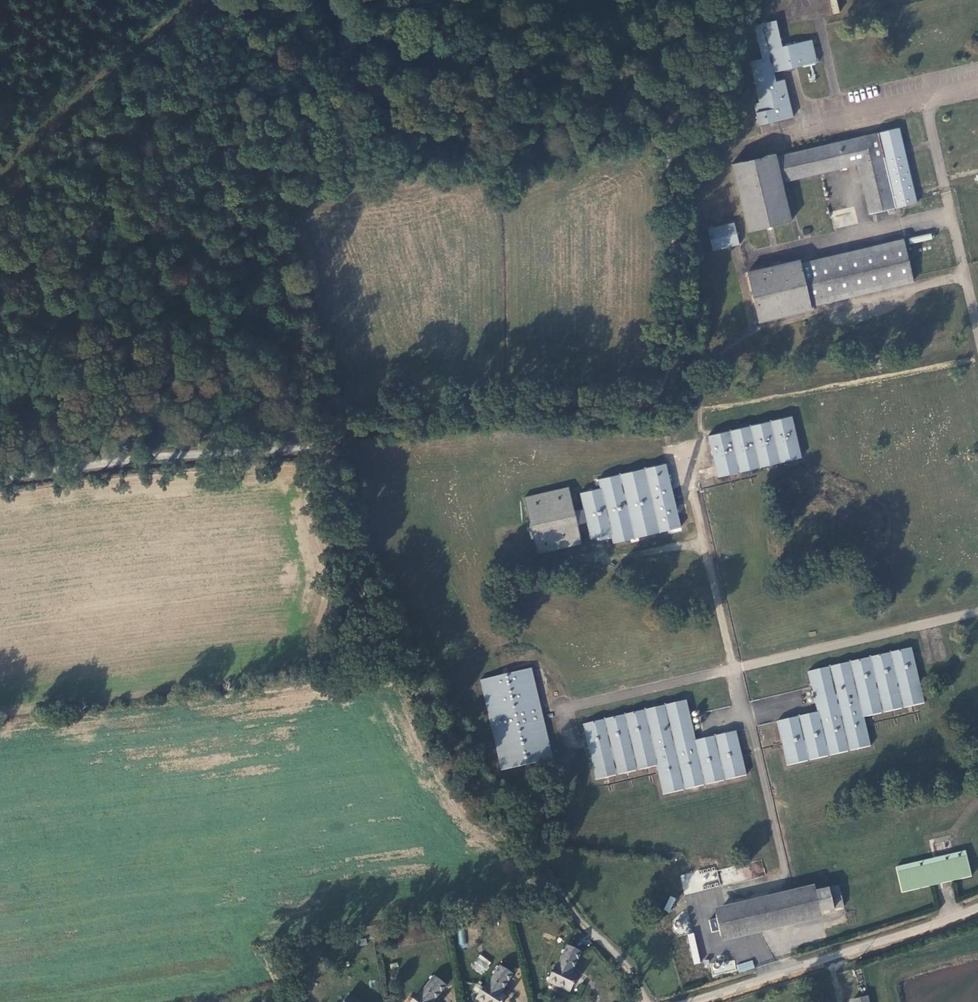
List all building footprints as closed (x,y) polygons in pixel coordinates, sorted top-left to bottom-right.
[(848,10),(864,7),(871,5),(870,0),(833,0),(836,13),(848,10)] [(864,7),(848,10),(850,19),(866,15),(864,7)] [(752,104),(757,126),(792,117),(783,80),(771,82),(769,73),(816,62),(815,58),(814,58),(809,39),(763,51),(764,58),(747,62),(757,103),(752,104)] [(773,155),(730,164),(745,230),(788,220),(779,182),(857,165),(868,213),(915,202),(898,128),(773,157),(773,155)] [(730,222),(705,228),(710,249),(736,243),(730,222)] [(748,270),(759,321),(810,311),(810,308),(911,286),(902,240),(800,262),(799,259),(748,270)] [(716,477),(773,463),(800,456),(790,415),(762,422),(706,436),(716,477)] [(663,463),(596,478),(598,487),(579,492),(583,511),(571,514),(565,489),(520,499),(532,553),(579,543),(573,520),(584,518),(589,538),(610,533),(612,541),(678,526),(663,463)] [(788,765),(827,756),(870,746),(863,717),(923,704),(915,670),(910,649),(904,651),(808,673),(817,713),(813,714),(778,722),(788,765)] [(499,770),(550,759),(529,667),(478,679),(499,770)] [(594,780),(653,766),(656,766),(663,794),(743,776),(733,732),(694,741),(684,701),(644,711),(582,725),(594,780)] [(963,850),(893,866),(900,893),(969,876),(963,850)] [(750,862),(752,876),(764,874),(762,860),(750,862)] [(717,869),(680,873),(682,892),(719,889),(717,869)] [(818,917),(817,913),(812,890),(810,884),(710,907),(718,940),(818,917)] [(835,885),(812,890),(817,913),(840,907),(835,885)] [(457,930),(459,947),(466,946),(464,929),(457,930)] [(696,933),(689,934),(692,964),(698,963),(696,933)] [(546,980),(568,992),(576,976),(571,973),(581,954),(564,945),(546,980)] [(310,954),(304,959),(311,966),(317,962),(310,954)] [(482,975),(491,963),(480,954),(470,966),(482,975)] [(752,960),(736,964),(738,973),(754,968),(752,960)] [(477,1001),(501,1001),(505,996),(499,992),(510,975),(495,965),(472,999),(477,1001)] [(444,985),(430,974),(407,1001),(430,1001),(444,985)] [(848,995),(849,1001),(864,1001),(862,992),(848,995)] [(348,994),(341,1001),(358,1001),(348,994)]
